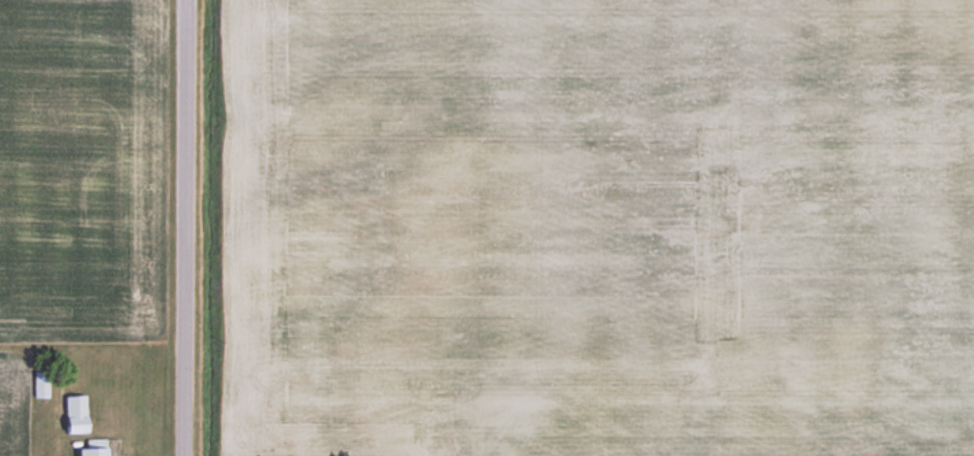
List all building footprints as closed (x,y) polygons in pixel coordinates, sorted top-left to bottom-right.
[(48,398),(48,370),(33,370),(33,398),(48,398)] [(65,432),(84,432),(84,396),(65,396),(65,432)] [(105,439),(87,439),(87,448),(77,448),(77,455),(105,455),(105,439)]
